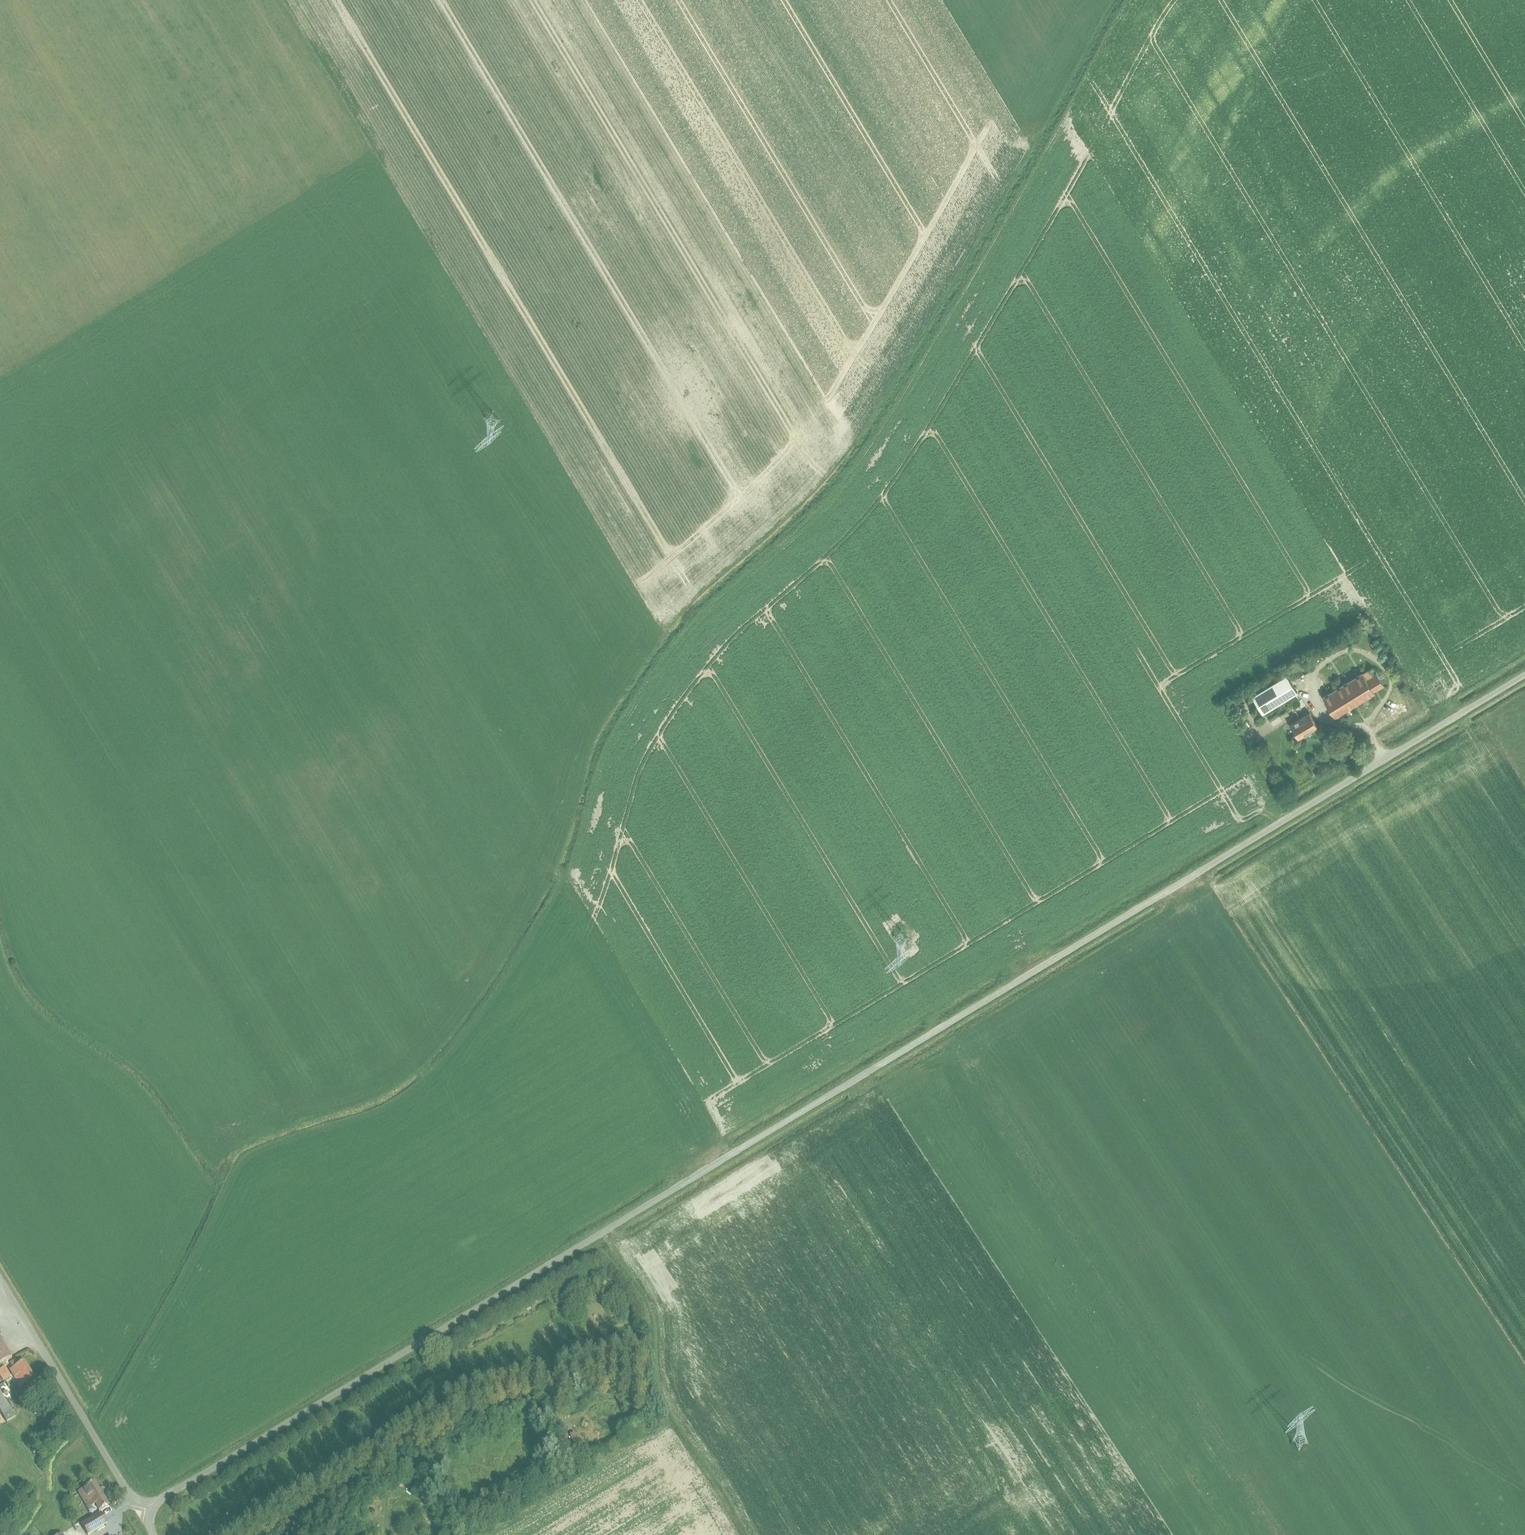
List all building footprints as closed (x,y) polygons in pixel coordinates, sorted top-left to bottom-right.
[(1337,688),(1324,696),(1330,706),(1336,715),(1353,705),(1375,692),(1374,690),(1383,685),(1376,673),(1372,676),(1369,671),(1364,674),(1363,672),(1342,685),(1337,688)] [(1263,713),(1298,692),(1288,674),(1253,695),(1263,713)] [(1389,702),(1382,709),(1388,715),(1395,707),(1389,702)] [(1290,724),(1298,738),(1318,726),(1309,712),(1290,724)] [(10,1376),(2,1364),(12,1358),(0,1339),(0,1376),(3,1381),(10,1376)] [(20,1388),(35,1379),(24,1362),(17,1366),(15,1362),(10,1365),(13,1369),(9,1370),(20,1388)] [(11,1412),(0,1393),(0,1413),(6,1423),(15,1418),(11,1412)] [(99,1511),(108,1505),(94,1482),(78,1492),(88,1508),(95,1504),(99,1511)] [(87,1534),(107,1523),(101,1513),(91,1519),(94,1523),(84,1529),(87,1534)]
